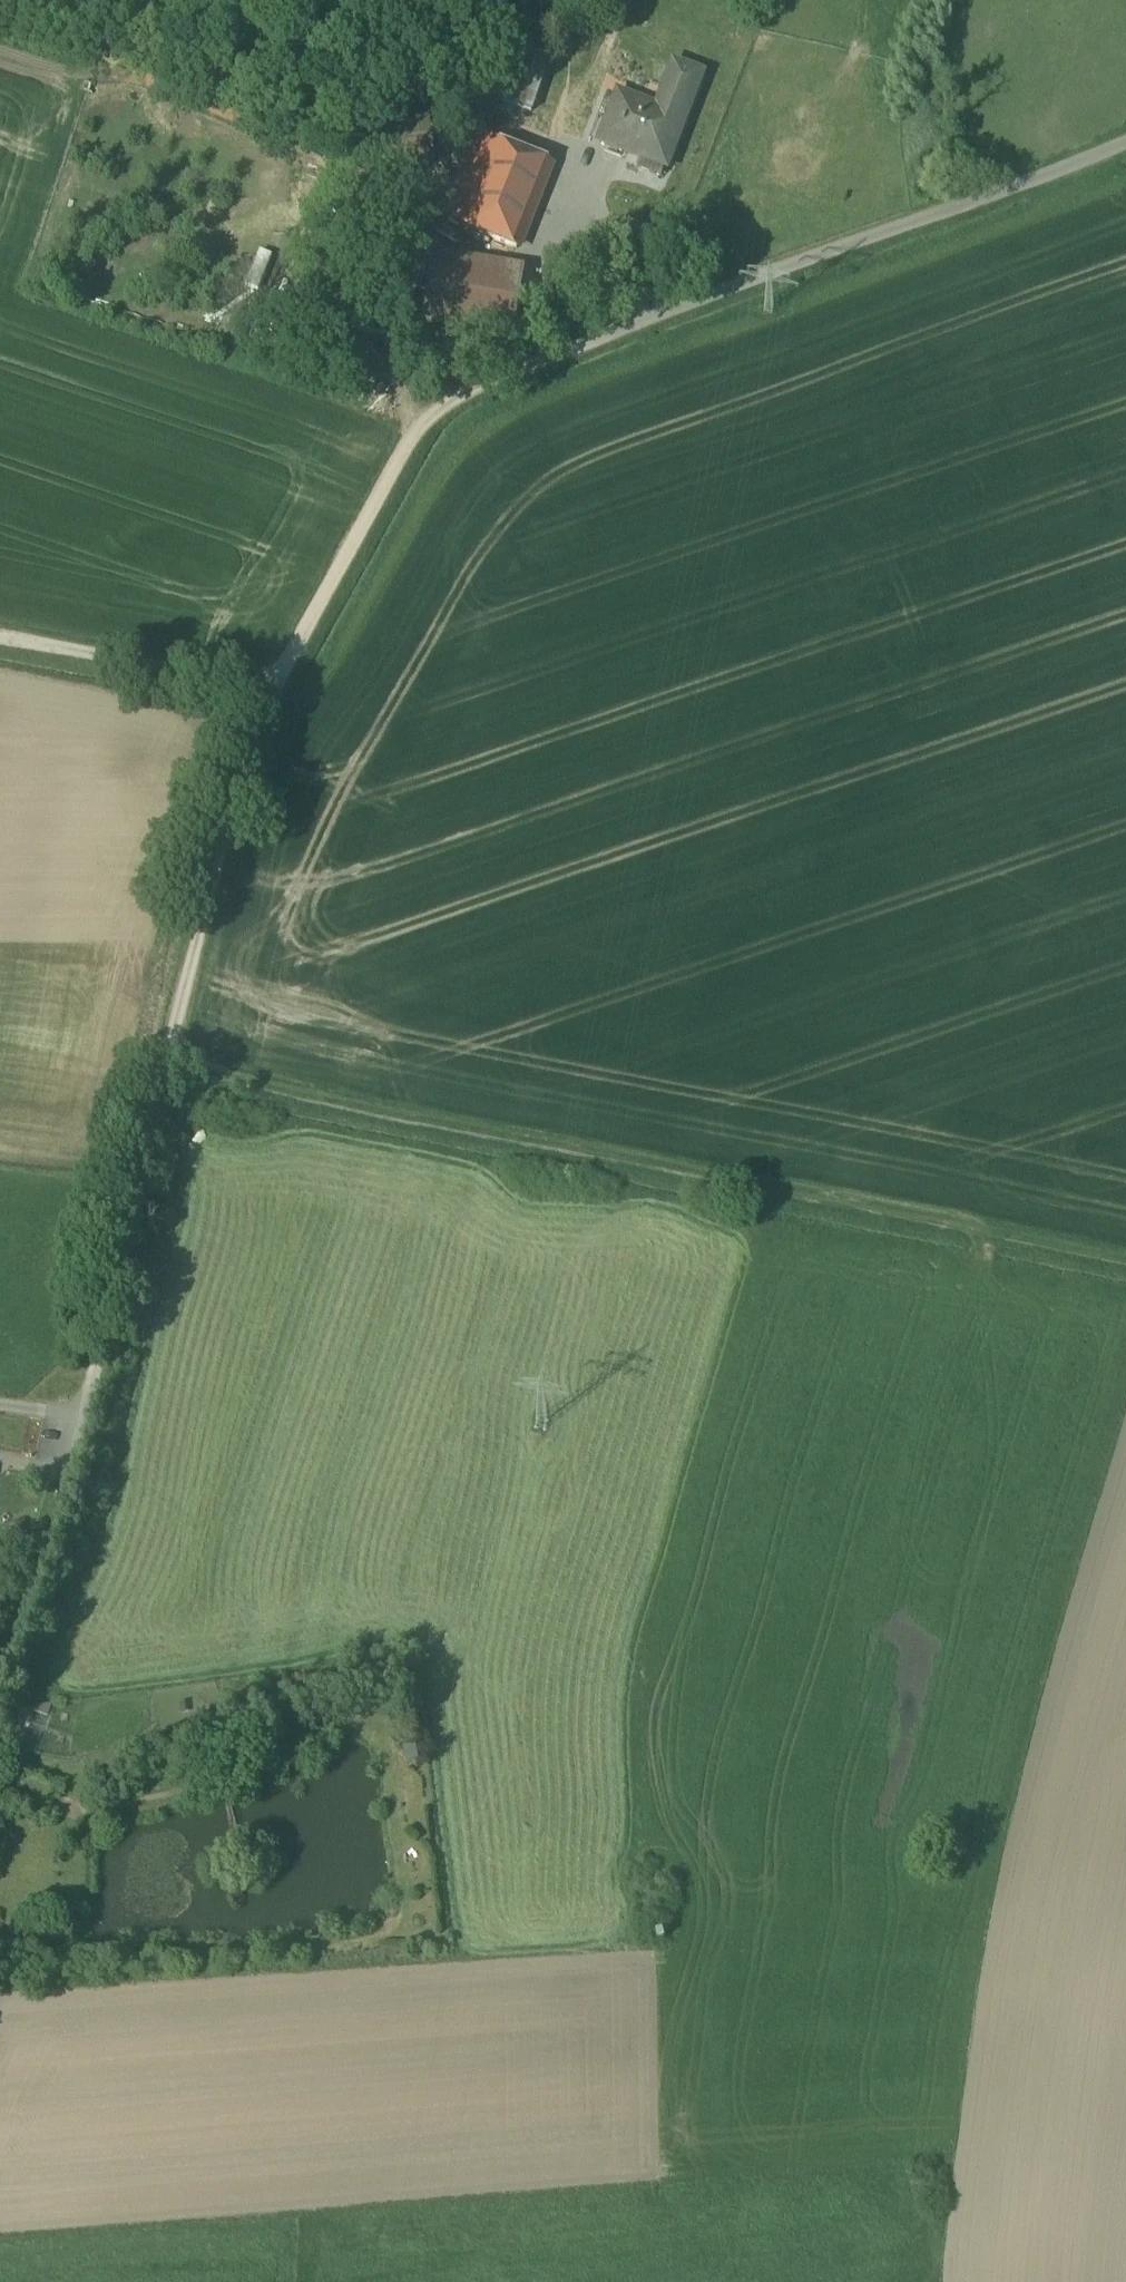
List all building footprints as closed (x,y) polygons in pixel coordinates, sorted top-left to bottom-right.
[(707,73),(671,60),(655,103),(616,89),(595,145),(669,173),(707,73)] [(452,227),(517,252),(551,165),(485,140),(452,227)] [(525,267),(432,252),(419,327),(512,343),(525,267)]
